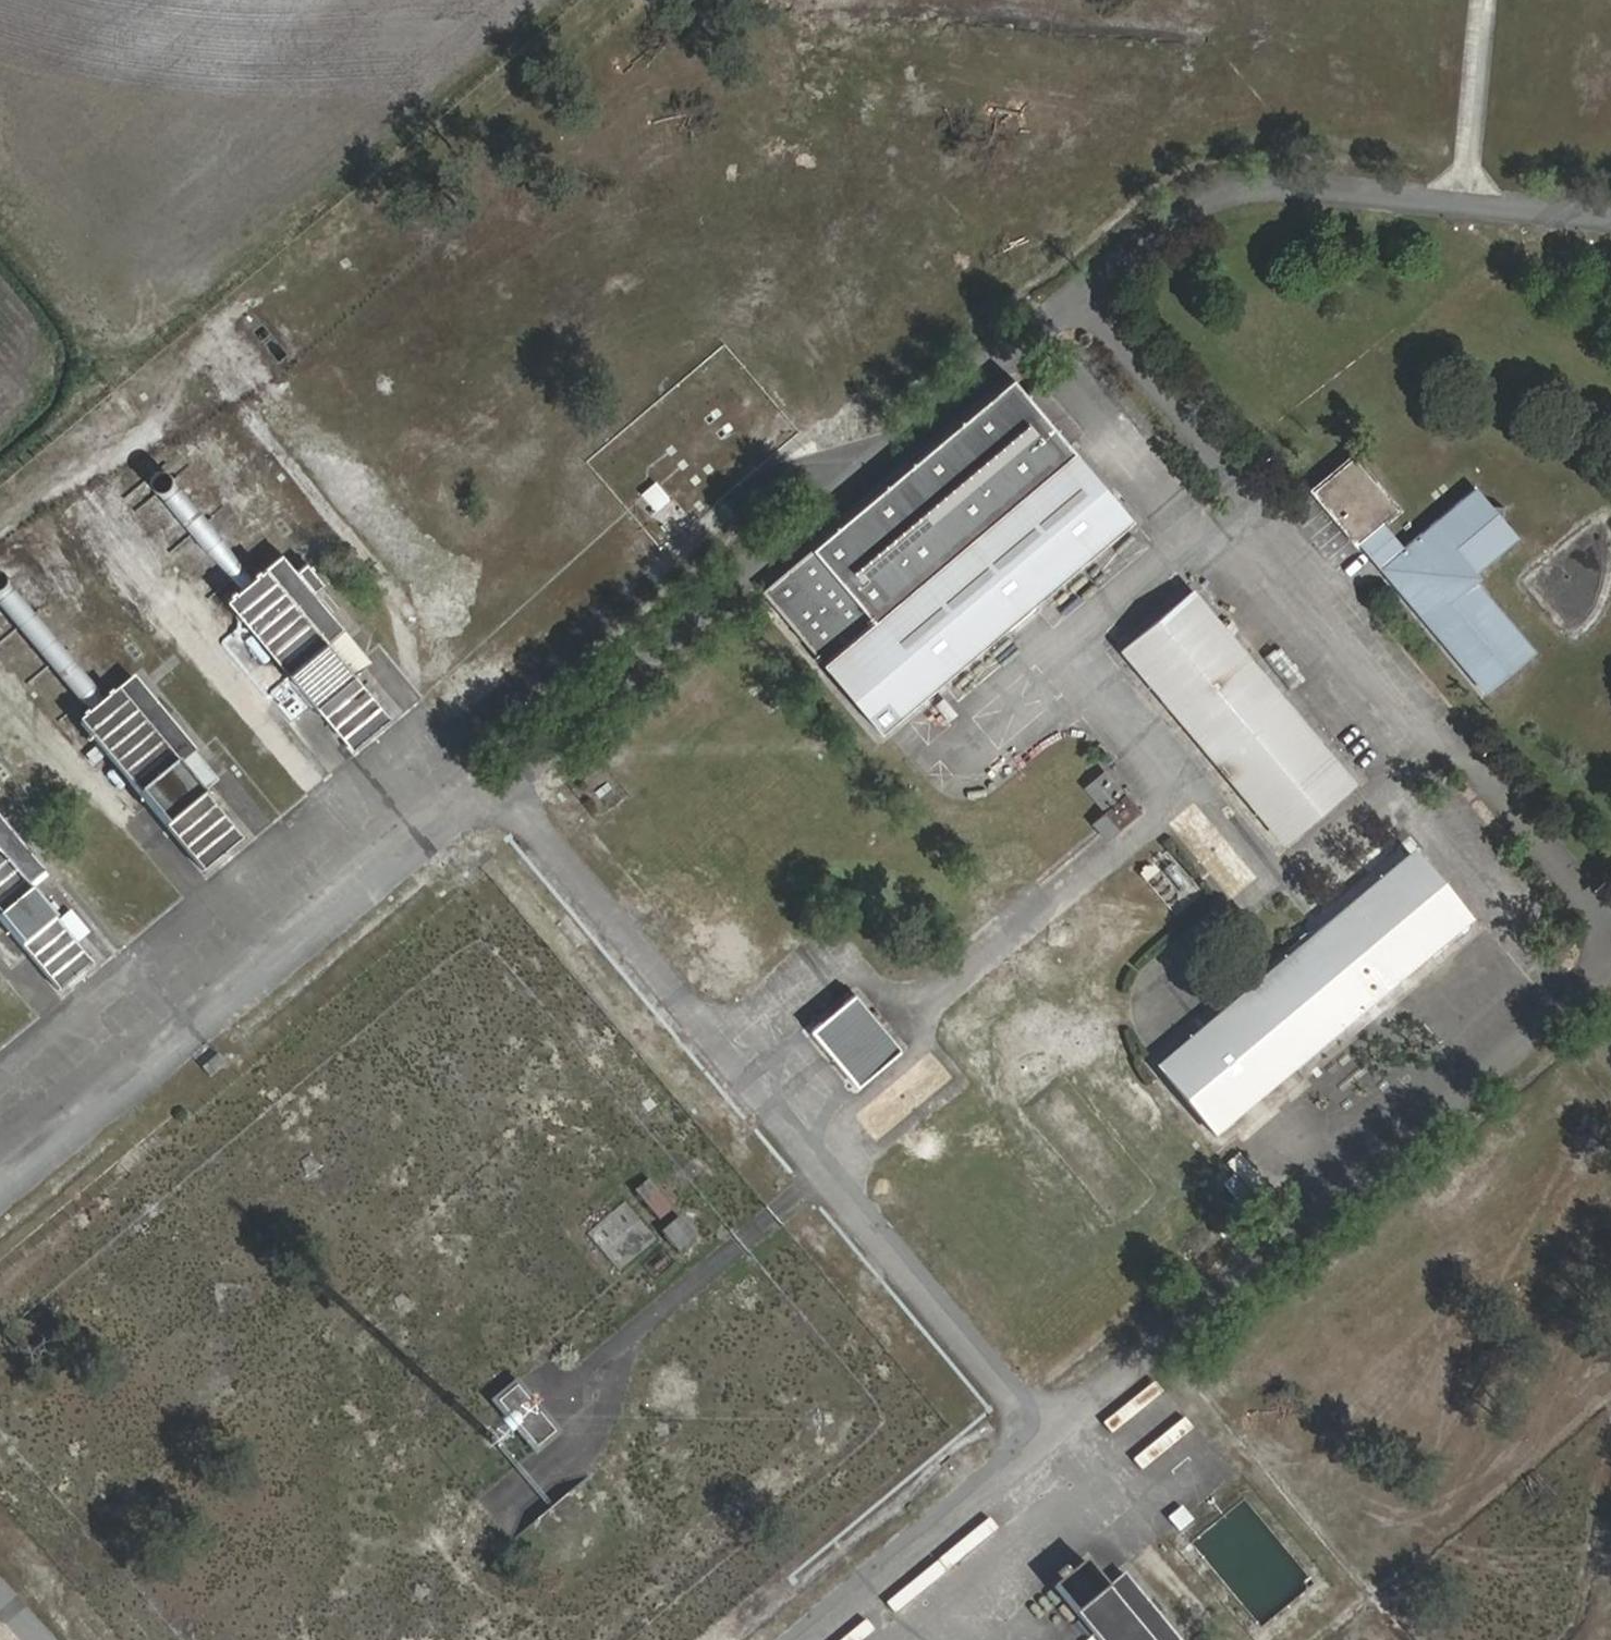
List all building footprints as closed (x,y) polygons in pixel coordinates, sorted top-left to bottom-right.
[(933,791),(965,765),(1183,589),(1059,438),(812,641),(911,763),(933,791)] [(653,512),(671,500),(657,480),(639,492),(653,512)] [(1441,564),(1394,511),(1351,547),(1528,750),(1581,705),(1517,633),(1564,592),(1546,573),(1549,558),(1536,559),(1518,540),(1448,602),(1425,579),(1441,564)] [(339,559),(291,597),(416,749),(446,724),(397,665),(412,647),(339,559)] [(84,699),(96,689),(8,587),(0,594),(0,603),(84,699)] [(1300,880),(1359,831),(1381,814),(1346,774),(1236,644),(1154,709),(1207,771),(1255,828),(1300,880)] [(1287,653),(1274,661),(1286,680),(1299,672),(1287,653)] [(262,772),(189,683),(143,721),(267,870),(304,843),(254,783),(262,772)] [(1104,813),(1093,822),(1107,840),(1143,811),(1107,767),(1082,786),(1104,813)] [(162,953),(113,901),(124,887),(49,800),(0,841),(0,842),(109,970),(125,988),(162,953)] [(1191,849),(1172,830),(1147,852),(1164,873),(1191,849)] [(1494,948),(1472,923),(1430,875),(1179,1088),(1207,1121),(1244,1164),(1494,948)] [(1150,1012),(1134,1021),(1151,1049),(1167,1040),(1150,1012)] [(946,1107),(876,1021),(831,1056),(901,1143),(946,1107)] [(648,1178),(634,1192),(662,1221),(676,1207),(648,1178)] [(702,1266),(680,1242),(656,1263),(676,1289),(702,1266)] [(519,1379),(493,1400),(536,1450),(561,1429),(519,1379)] [(1179,1532),(1195,1520),(1183,1504),(1167,1516),(1179,1532)] [(1140,1554),(1104,1586),(1147,1639),(1232,1639),(1235,1638),(1178,1568),(1163,1580),(1140,1554)]
